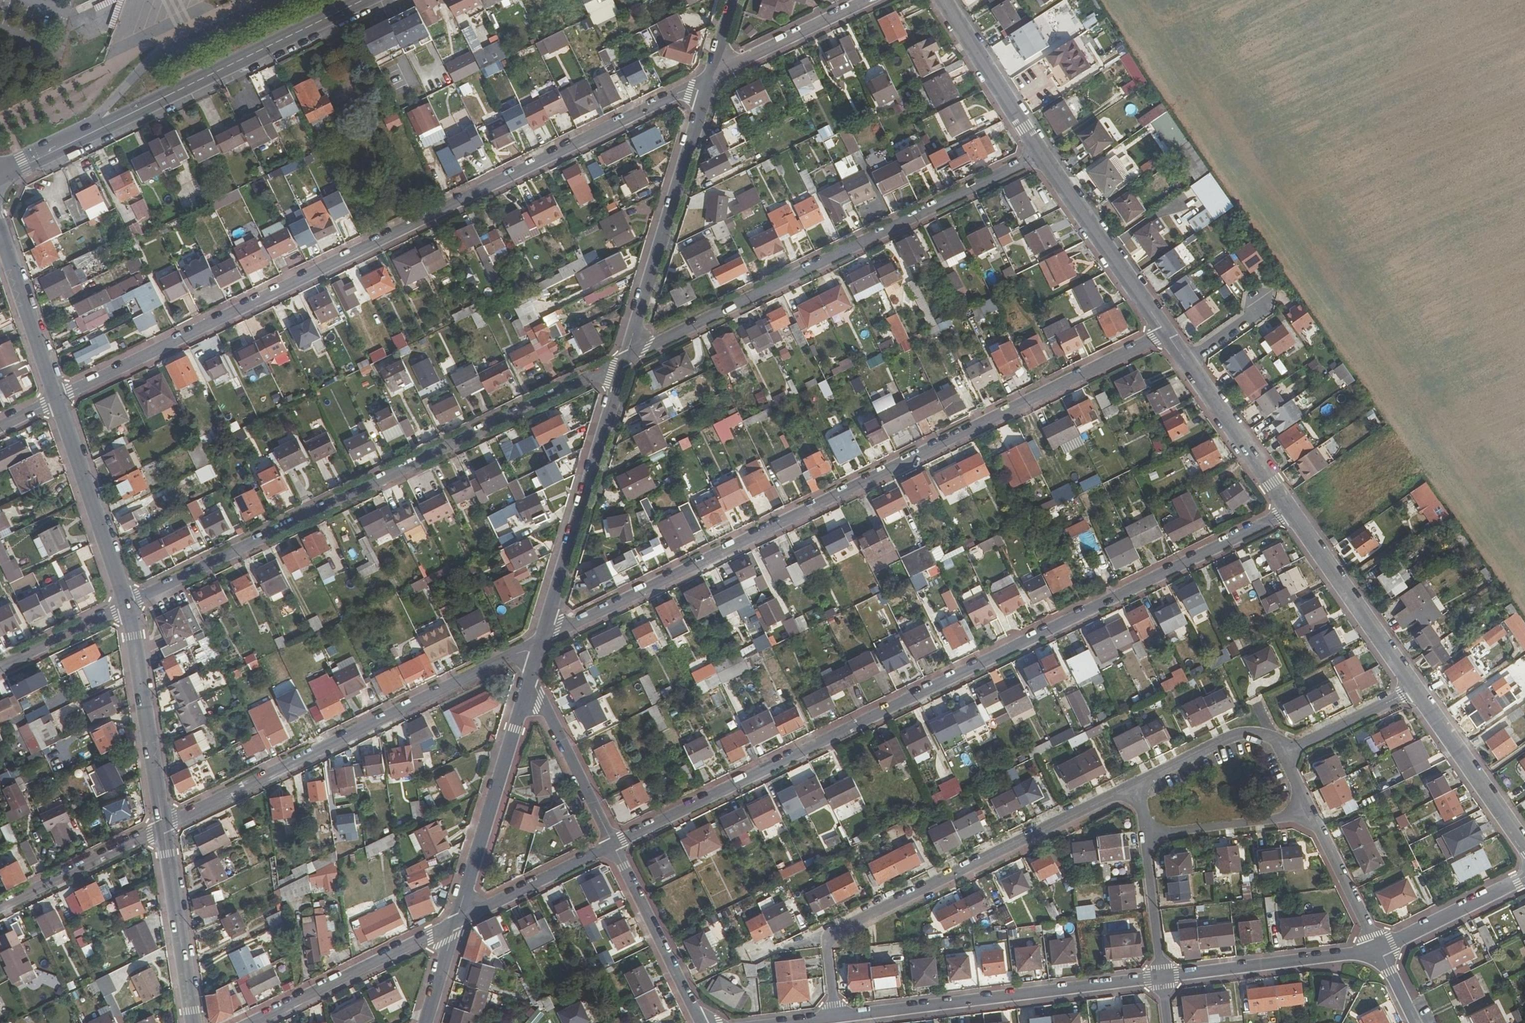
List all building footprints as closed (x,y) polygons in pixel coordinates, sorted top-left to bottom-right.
[(427,28),(438,22),(431,8),(440,4),(439,0),(414,0),(427,28)] [(454,18),(461,14),(454,0),(445,0),(454,18)] [(461,14),(482,5),(480,0),(454,0),(461,14)] [(482,5),(485,10),(505,0),(480,0),(482,5)] [(590,18),(594,27),(620,14),(612,0),(603,0),(585,9),(590,18)] [(760,17),(772,21),(775,10),(776,6),(792,11),(795,0),(765,0),(760,17)] [(992,11),(1004,31),(1002,32),(1006,39),(1010,37),(1025,27),(1030,24),(1026,17),(1019,21),(1007,2),(992,11)] [(776,6),(775,10),(791,15),(792,11),(776,6)] [(417,13),(397,23),(410,49),(419,44),(420,48),(432,42),(417,13)] [(894,13),(878,21),(889,43),(905,35),(894,13)] [(685,39),(689,37),(678,14),(660,23),(665,34),(671,46),(685,39)] [(389,22),(401,48),(404,52),(410,49),(397,23),(395,19),(389,22)] [(389,21),(382,25),(389,39),(383,42),(392,60),(378,67),(381,73),(407,60),(404,52),(401,48),(389,22),(389,21)] [(492,44),(499,40),(490,22),(483,26),(492,44)] [(665,34),(660,23),(656,25),(662,36),(665,34)] [(382,25),(362,34),(378,67),(392,60),(383,42),(389,39),(382,25)] [(464,38),(472,55),(482,50),(471,27),(461,31),(462,34),(464,38)] [(1010,37),(1026,63),(1037,56),(1035,53),(1040,50),(1025,27),(1010,37)] [(700,37),(697,33),(689,37),(685,39),(671,46),(660,51),(662,56),(691,65),(700,37)] [(563,44),(559,35),(546,41),(550,50),(563,44)] [(660,46),(668,45),(666,36),(659,38),(660,46)] [(847,37),(839,41),(842,46),(846,54),(854,50),(847,37)] [(930,37),(907,48),(921,76),(939,67),(930,50),(935,47),(930,37)] [(1043,59),(1061,88),(1072,81),(1091,69),(1097,65),(1079,37),(1073,40),(1048,56),(1043,59)] [(472,55),(481,72),(500,62),(508,58),(500,41),(482,50),(472,55)] [(835,77),(853,69),(846,54),(842,46),(824,54),(824,55),(828,62),(835,77)] [(608,57),(602,59),(611,76),(616,74),(608,57)] [(633,89),(655,80),(646,60),(625,69),(633,89)] [(810,61),(789,72),(797,88),(800,96),(814,89),(811,82),(818,78),(810,61)] [(947,76),(943,68),(919,80),(932,106),(954,95),(945,77),(947,76)] [(618,75),(624,87),(627,85),(621,73),(618,75)] [(896,92),(887,75),(868,84),(879,107),(898,97),(896,92)] [(1142,75),(1123,88),(1128,96),(1148,83),(1142,75)] [(595,93),(603,108),(617,101),(609,84),(610,84),(607,77),(603,79),(604,81),(599,83),(602,89),(595,93)] [(572,120),(599,107),(586,80),(559,93),(568,111),(572,120)] [(312,81),(295,89),(312,123),(334,112),(327,97),(321,100),(312,81)] [(733,98),(741,116),(771,101),(761,81),(737,93),(738,96),(733,98)] [(474,90),(471,83),(462,88),(465,95),(474,90)] [(298,111),(286,86),(260,99),(267,113),(272,123),(298,111)] [(539,97),(541,100),(549,117),(558,113),(560,115),(568,111),(559,93),(557,89),(539,97)] [(541,100),(523,109),(529,121),(534,131),(542,127),(541,125),(550,120),(549,117),(541,100)] [(1044,114),(1057,135),(1076,123),(1063,102),(1044,114)] [(972,128),(959,103),(939,112),(953,138),(972,128)] [(434,113),(429,104),(408,114),(413,124),(434,113)] [(523,109),(520,104),(503,112),(512,130),(529,121),(523,109)] [(1137,113),(1138,105),(1128,104),(1127,112),(1137,113)] [(1163,105),(1148,116),(1152,122),(1168,111),(1163,105)] [(267,113),(240,126),(247,141),(253,152),(253,153),(280,140),(272,123),(267,113)] [(434,113),(413,124),(419,136),(440,126),(434,113)] [(390,130),(401,125),(396,115),(385,120),(390,130)] [(734,119),(727,123),(730,128),(734,137),(741,133),(734,119)] [(727,123),(709,132),(712,137),(730,128),(727,123)] [(1080,136),(1093,156),(1112,143),(1099,123),(1080,136)] [(475,125),(448,138),(458,158),(485,145),(475,125)] [(515,141),(507,125),(490,134),(497,150),(515,141)] [(820,141),(835,136),(831,126),(817,131),(820,141)] [(239,127),(214,140),(221,155),(245,143),(250,154),(253,152),(247,141),(246,142),(239,127)] [(640,158),(665,145),(657,128),(632,141),(640,158)] [(730,128),(712,137),(716,146),(709,149),(713,158),(724,153),(738,146),(734,137),(730,128)] [(175,132),(170,135),(183,163),(189,160),(190,159),(177,132),(175,132)] [(980,139),(978,133),(961,142),(963,147),(979,140),(980,139)] [(214,140),(211,134),(189,144),(201,168),(222,158),(221,155),(214,140)] [(170,135),(150,145),(154,152),(164,172),(183,163),(170,135)] [(985,137),(980,139),(979,140),(987,155),(993,152),(985,137)] [(833,139),(826,143),(829,149),(836,146),(833,139)] [(968,157),(971,164),(987,156),(987,155),(979,140),(963,147),(964,148),(961,150),(964,156),(967,154),(968,157)] [(627,143),(602,155),(607,166),(632,154),(627,143)] [(921,143),(895,155),(900,165),(905,176),(924,167),(924,166),(931,163),(928,158),(921,143)] [(1177,151),(1191,171),(1197,167),(1204,178),(1210,173),(1189,143),(1177,151)] [(792,164),(801,160),(794,147),(786,151),(792,164)] [(867,165),(859,149),(853,151),(860,168),(867,165)] [(143,183),(164,173),(164,172),(154,152),(133,162),(143,183)] [(713,158),(702,164),(711,181),(732,170),(724,153),(713,158)] [(937,153),(930,157),(935,167),(942,164),(937,153)] [(1090,175),(1103,194),(1113,188),(1116,193),(1131,183),(1114,158),(1090,175)] [(772,159),(762,164),(767,173),(777,168),(772,159)] [(841,162),(834,165),(843,183),(851,179),(859,175),(855,166),(847,170),(844,163),(841,162)] [(586,166),(593,180),(599,177),(592,163),(586,166)] [(573,189),(586,182),(577,165),(564,172),(562,175),(565,181),(568,181),(573,189)] [(873,178),(882,196),(908,183),(905,176),(900,165),(873,178)] [(621,177),(624,184),(627,182),(632,194),(649,185),(641,168),(621,177)] [(141,193),(131,172),(111,182),(121,203),(141,193)] [(863,173),(859,175),(851,179),(854,186),(847,189),(854,204),(874,195),(863,173)] [(1192,186),(1209,210),(1190,223),(1197,233),(1234,207),(1210,173),(1204,178),(1192,186)] [(845,188),(846,190),(847,189),(854,186),(851,179),(843,183),(845,188)] [(350,215),(334,182),(329,184),(342,211),(334,214),(338,221),(350,215)] [(594,198),(586,182),(573,189),(581,205),(594,198)] [(1019,182),(1006,189),(1021,220),(1037,212),(1032,202),(1029,203),(1019,182)] [(78,195),(85,210),(104,201),(96,186),(78,195)] [(247,187),(239,191),(243,201),(252,196),(247,187)] [(846,199),(850,197),(846,190),(845,188),(842,190),(846,199)] [(208,196),(212,203),(224,197),(221,190),(208,196)] [(732,212),(734,216),(761,203),(755,190),(737,199),(739,204),(741,207),(732,212)] [(841,202),(846,199),(842,190),(836,192),(841,202)] [(224,197),(212,203),(215,211),(237,201),(233,192),(224,197)] [(1131,192),(1113,205),(1127,225),(1145,212),(1131,192)] [(529,212),(537,228),(562,215),(552,195),(527,207),(529,212)] [(768,197),(763,200),(769,213),(775,210),(768,197)] [(708,222),(723,222),(723,199),(708,198),(708,222)] [(793,207),(803,229),(823,220),(812,198),(793,207)] [(40,246),(51,240),(62,235),(63,234),(48,201),(32,209),(35,215),(27,219),(31,228),(35,236),(40,246)] [(85,210),(91,221),(109,212),(104,201),(85,210)] [(142,223),(153,218),(144,201),(133,206),(142,223)] [(827,206),(835,223),(845,218),(836,201),(827,206)] [(473,227),(480,223),(473,208),(466,212),(472,224),(473,227)] [(501,218),(514,246),(540,234),(537,228),(529,212),(521,215),(518,209),(501,218)] [(634,238),(622,210),(610,216),(602,220),(611,239),(615,237),(619,245),(634,238)] [(772,224),(774,229),(778,237),(788,232),(790,236),(800,231),(792,215),(772,224)] [(324,216),(300,228),(308,245),(335,232),(329,222),(327,223),(324,216)] [(718,240),(729,234),(723,222),(712,227),(718,240)] [(481,242),(487,239),(480,223),(473,227),(481,242)] [(485,265),(491,262),(481,242),(473,227),(472,224),(445,239),(453,256),(475,245),(485,265)] [(1187,237),(1194,233),(1188,224),(1181,228),(1187,237)] [(128,234),(132,242),(143,236),(137,225),(126,231),(128,234)] [(1135,236),(1150,258),(1167,246),(1152,225),(1135,236)] [(1000,227),(993,230),(998,240),(1007,236),(1010,234),(1007,227),(1001,230),(1000,227)] [(1048,227),(1026,238),(1036,257),(1057,246),(1048,227)] [(954,228),(936,237),(947,261),(965,251),(954,228)] [(988,228),(969,237),(978,256),(997,247),(988,228)] [(263,241),(272,260),(296,249),(287,229),(263,241)] [(774,255),(784,250),(778,237),(774,229),(765,233),(749,241),(758,260),(773,253),(774,255)] [(491,262),(492,264),(498,261),(495,256),(506,251),(497,234),(487,239),(481,242),(491,262)] [(898,244),(908,267),(927,258),(916,235),(898,244)] [(1007,236),(998,240),(1001,246),(1010,242),(1007,236)] [(1141,245),(1135,236),(1132,238),(1137,245),(1139,245),(1141,245)] [(89,253),(93,261),(123,247),(119,238),(89,253)] [(244,238),(234,242),(238,249),(247,244),(244,238)] [(451,257),(453,256),(445,239),(443,240),(451,257)] [(40,246),(34,248),(42,266),(60,258),(51,240),(40,246)] [(235,250),(246,272),(267,261),(256,240),(235,250)] [(707,240),(684,250),(693,269),(715,259),(707,240)] [(591,265),(595,264),(590,255),(594,252),(591,246),(591,247),(588,241),(581,244),(586,256),(583,258),(588,267),(591,265)] [(1251,243),(1236,254),(1250,274),(1258,269),(1257,267),(1264,261),(1251,243)] [(418,253),(428,274),(446,266),(436,245),(418,253)] [(416,250),(400,258),(402,260),(418,253),(416,250)] [(560,274),(563,280),(576,273),(584,269),(588,267),(583,258),(579,250),(575,252),(579,260),(558,270),(560,274)] [(1155,263),(1168,280),(1186,267),(1174,250),(1155,263)] [(626,269),(618,252),(595,264),(591,265),(588,267),(584,269),(589,279),(597,276),(600,282),(626,269)] [(729,265),(717,270),(724,286),(753,273),(744,252),(726,259),(729,265)] [(1071,261),(1066,252),(1048,261),(1060,285),(1078,276),(1073,267),(1071,261)] [(89,253),(73,260),(78,270),(94,262),(93,261),(89,253)] [(405,285),(428,274),(418,253),(402,260),(400,258),(393,261),(405,285)] [(1230,256),(1215,267),(1228,286),(1244,275),(1230,256)] [(219,284),(212,270),(205,257),(184,267),(196,290),(204,286),(209,283),(210,286),(211,288),(219,284)] [(128,262),(131,275),(143,272),(140,259),(128,262)] [(219,284),(221,288),(242,278),(233,260),(212,270),(219,284)] [(881,281),(884,287),(902,279),(894,262),(882,269),(881,267),(876,269),(881,281)] [(844,276),(853,295),(881,281),(876,269),(872,263),(844,276)] [(41,281),(51,301),(64,295),(79,288),(78,285),(81,284),(72,266),(41,281)] [(1008,282),(1011,290),(1020,285),(1016,276),(1012,268),(1002,273),(1007,283),(1008,282)] [(363,283),(371,299),(392,289),(382,269),(361,279),(363,283)] [(589,279),(584,269),(576,273),(584,290),(600,282),(597,276),(589,279)] [(169,302),(190,292),(179,272),(159,282),(169,302)] [(948,277),(954,290),(962,287),(955,273),(948,277)] [(361,279),(359,274),(354,277),(359,286),(363,283),(361,279)] [(533,286),(537,292),(563,280),(560,274),(533,286)] [(134,290),(142,286),(137,276),(86,302),(91,312),(103,306),(134,290)] [(1176,294),(1188,312),(1201,303),(1188,285),(1191,284),(1186,277),(1174,286),(1178,292),(1176,294)] [(908,284),(930,329),(937,326),(915,280),(908,284)] [(341,281),(334,284),(348,314),(356,310),(349,295),(358,291),(354,283),(344,288),(341,281)] [(1104,305),(1091,281),(1073,290),(1085,314),(1104,305)] [(151,311),(163,305),(151,282),(142,286),(134,290),(145,313),(151,311)] [(999,287),(1002,294),(1011,290),(1008,282),(1007,283),(999,287)] [(617,291),(613,283),(599,289),(603,297),(617,291)] [(687,283),(670,292),(678,308),(695,299),(687,283)] [(819,294),(828,315),(850,304),(840,284),(819,294)] [(82,293),(79,288),(64,295),(67,301),(82,293)] [(321,323),(339,314),(328,291),(309,300),(321,323)] [(819,294),(791,308),(801,328),(828,315),(819,294)] [(1188,312),(1186,313),(1196,328),(1215,316),(1204,300),(1201,303),(1188,312)] [(455,321),(479,308),(476,302),(472,304),(451,314),(455,321)] [(1302,304),(1294,309),(1295,311),(1287,317),(1299,335),(1316,324),(1302,304)] [(91,312),(65,324),(69,332),(80,326),(84,333),(110,320),(103,306),(91,312)] [(976,310),(978,315),(985,312),(983,306),(976,310)] [(769,318),(763,321),(767,331),(774,328),(775,331),(790,324),(782,308),(767,315),(769,318)] [(1117,309),(1098,318),(1108,338),(1127,329),(1117,309)] [(536,310),(519,319),(523,327),(540,319),(536,310)] [(973,318),(978,315),(976,310),(970,312),(973,318)] [(157,324),(151,311),(145,313),(133,319),(140,333),(157,324)] [(480,311),(472,314),(479,327),(486,323),(480,311)] [(897,346),(909,340),(897,314),(885,320),(897,346)] [(312,318),(291,328),(300,348),(322,338),(312,318)] [(523,327),(519,319),(512,323),(520,340),(527,336),(523,327)] [(523,327),(527,336),(532,345),(535,351),(547,345),(561,337),(556,329),(553,330),(551,326),(545,329),(540,319),(523,327)] [(767,331),(763,321),(748,329),(746,325),(739,328),(746,343),(753,339),(758,351),(773,344),(767,331)] [(1043,331),(1048,340),(1057,336),(1068,330),(1064,322),(1043,331)] [(601,346),(589,323),(570,332),(573,337),(582,355),(601,346)] [(1265,338),(1277,356),(1296,343),(1283,325),(1265,338)] [(930,342),(942,336),(937,326),(930,329),(925,332),(930,342)] [(806,341),(799,327),(792,330),(799,344),(806,341)] [(1066,356),(1084,347),(1074,327),(1068,330),(1057,336),(1066,356)] [(256,343),(265,362),(286,352),(276,332),(255,341),(256,343)] [(104,333),(95,338),(97,344),(102,353),(112,348),(104,333)] [(711,358),(716,367),(720,375),(748,361),(741,348),(740,349),(733,334),(714,343),(719,354),(711,358)] [(577,357),(582,355),(573,337),(565,341),(567,346),(570,345),(572,350),(574,350),(577,357)] [(393,344),(397,352),(408,346),(404,339),(393,344)] [(878,345),(881,353),(894,347),(890,339),(878,345)] [(910,341),(902,345),(906,353),(914,349),(910,341)] [(992,354),(1003,378),(1020,370),(1015,360),(1018,358),(1010,341),(998,347),(1000,350),(992,354)] [(539,359),(541,364),(552,358),(551,356),(559,351),(555,342),(548,346),(547,345),(535,351),(539,359)] [(1030,370),(1046,363),(1036,342),(1021,350),(1030,370)] [(265,362),(256,343),(235,353),(244,372),(265,362)] [(21,362),(12,344),(3,348),(2,346),(0,347),(0,373),(21,362)] [(97,344),(93,346),(74,356),(79,364),(85,361),(87,365),(92,362),(90,358),(102,353),(97,344)] [(517,370),(539,359),(535,351),(532,345),(510,356),(517,370)] [(408,346),(397,352),(400,357),(411,352),(408,346)] [(788,347),(780,351),(785,360),(793,357),(788,347)] [(385,348),(371,354),(374,362),(389,356),(385,348)] [(1243,351),(1227,363),(1242,375),(1254,366),(1243,351)] [(663,387),(695,371),(686,352),(667,361),(669,365),(655,371),(663,387)] [(854,367),(856,373),(884,359),(881,353),(854,367)] [(199,366),(210,389),(216,386),(213,380),(230,372),(233,379),(238,376),(228,354),(222,357),(221,355),(199,366)] [(169,366),(179,388),(199,377),(189,356),(169,366)] [(429,358),(412,366),(423,390),(440,382),(429,358)] [(1316,359),(1310,365),(1318,374),(1324,368),(1316,359)] [(370,365),(367,360),(357,365),(360,370),(370,365)] [(974,389),(996,379),(987,360),(966,371),(974,389)] [(392,391),(412,381),(402,362),(383,372),(392,391)] [(484,388),(487,393),(498,388),(497,385),(501,383),(513,377),(507,365),(506,362),(499,365),(490,369),(478,375),(484,388)] [(1242,375),(1227,363),(1224,365),(1234,380),(1236,379),(1242,375)] [(1337,369),(1348,388),(1357,382),(1347,364),(1337,369)] [(1254,366),(1242,375),(1261,390),(1267,385),(1254,366)] [(484,389),(484,388),(478,375),(475,370),(453,380),(464,402),(472,398),(479,394),(478,392),(484,389)] [(15,372),(0,379),(0,380),(8,397),(23,389),(15,372)] [(1124,401),(1148,389),(1140,372),(1116,384),(1124,401)] [(942,408),(947,418),(963,410),(957,397),(968,391),(960,374),(949,379),(952,386),(935,394),(942,408)] [(1261,390),(1242,375),(1236,379),(1240,385),(1243,389),(1240,391),(1246,399),(1261,390)] [(149,410),(174,398),(163,376),(156,379),(157,381),(139,390),(149,410)] [(851,382),(857,394),(867,389),(861,377),(851,382)] [(1175,408),(1181,405),(1172,388),(1151,398),(1159,416),(1161,415),(1175,408)] [(1274,388),(1266,394),(1282,407),(1285,404),(1274,388)] [(479,394),(472,398),(473,400),(486,394),(484,389),(478,392),(479,394)] [(770,408),(762,390),(756,393),(765,411),(770,408)] [(907,406),(915,423),(942,408),(935,394),(933,390),(906,404),(907,406)] [(1105,393),(1095,398),(1102,411),(1103,411),(1112,407),(1105,393)] [(1282,407),(1266,394),(1257,400),(1261,407),(1263,410),(1261,412),(1265,418),(1271,414),(1282,407)] [(117,395),(99,403),(110,428),(128,419),(117,395)] [(440,425),(462,414),(454,397),(432,408),(440,425)] [(1080,405),(1069,411),(1074,420),(1080,417),(1084,424),(1091,421),(1088,413),(1094,410),(1090,400),(1089,401),(1087,397),(1080,401),(1080,405)] [(640,412),(648,429),(657,425),(663,422),(669,419),(665,410),(661,401),(640,412)] [(1285,404),(1282,407),(1293,415),(1299,421),(1303,418),(1291,401),(1285,404)] [(673,406),(665,410),(669,419),(674,416),(677,415),(673,406)] [(887,436),(915,423),(907,406),(879,419),(887,436)] [(1293,415),(1282,407),(1271,414),(1276,421),(1272,424),(1280,434),(1299,421),(1293,415)] [(382,432),(399,423),(391,408),(374,416),(382,432)] [(770,408),(765,411),(742,421),(746,428),(774,414),(770,408)] [(1175,408),(1161,415),(1173,440),(1187,433),(1175,408)] [(724,419),(727,425),(741,418),(738,412),(724,419)] [(677,422),(674,416),(669,419),(663,422),(666,427),(677,422)] [(1042,430),(1045,436),(1052,449),(1080,436),(1070,416),(1042,430)] [(542,445),(563,434),(554,419),(534,428),(542,445)] [(727,425),(724,419),(713,425),(722,443),(733,437),(727,425)] [(871,446),(888,438),(887,436),(879,419),(862,427),(871,446)] [(403,432),(406,438),(414,434),(407,421),(399,424),(403,432)] [(403,432),(399,424),(399,423),(382,432),(386,440),(403,432)] [(646,458),(662,450),(668,447),(657,425),(648,429),(635,436),(646,458)] [(1312,448),(1296,425),(1277,438),(1294,461),(1312,448)] [(1042,430),(1041,426),(1031,431),(1035,440),(1045,436),(1042,430)] [(354,459),(375,449),(365,428),(360,430),(363,435),(346,443),(354,459)] [(838,462),(860,451),(850,430),(828,442),(838,462)] [(328,433),(306,444),(315,462),(337,451),(328,433)] [(563,434),(542,445),(551,463),(556,461),(572,453),(563,434)] [(500,445),(508,462),(535,449),(530,437),(513,446),(511,440),(500,445)] [(1163,438),(1154,440),(1157,453),(1166,451),(1163,438)] [(14,465),(33,455),(25,439),(6,448),(14,465)] [(133,445),(135,450),(148,444),(145,439),(133,445)] [(204,447),(201,439),(194,443),(206,467),(212,463),(204,447)] [(296,439),(274,450),(284,471),(306,460),(296,439)] [(1191,451),(1199,464),(1210,458),(1213,464),(1222,460),(1212,440),(1191,451)] [(999,457),(1013,487),(1041,474),(1035,460),(1041,457),(1040,453),(1044,451),(1040,444),(1036,446),(1034,441),(1027,445),(1027,444),(999,457)] [(107,455),(120,448),(117,442),(104,448),(107,455)] [(117,481),(135,472),(122,447),(120,448),(107,455),(103,457),(116,481),(117,481)] [(14,465),(6,448),(0,451),(0,472),(10,467),(14,465)] [(1301,474),(1306,481),(1328,466),(1316,449),(1296,462),(1303,472),(1301,474)] [(812,493),(819,490),(817,484),(814,477),(828,470),(823,461),(821,462),(817,453),(804,460),(809,469),(802,472),(803,473),(812,493)] [(49,482),(37,454),(33,455),(14,465),(10,467),(23,494),(49,482)] [(803,473),(802,472),(793,454),(772,464),(781,484),(789,480),(795,477),(803,473)] [(980,454),(957,465),(967,485),(989,475),(980,454)] [(1210,458),(1199,464),(1202,470),(1213,464),(1210,458)] [(565,480),(556,461),(551,463),(537,471),(545,489),(565,480)] [(212,463),(206,467),(197,471),(202,481),(217,473),(212,463)] [(509,483),(499,464),(477,475),(479,480),(475,482),(482,495),(486,493),(487,494),(509,483)] [(967,485),(957,465),(935,476),(945,496),(967,485)] [(276,466),(258,475),(269,498),(288,489),(276,466)] [(643,466),(634,470),(646,492),(654,488),(643,466)] [(752,480),(746,483),(752,496),(772,487),(762,468),(750,475),(752,480)] [(148,488),(139,470),(135,472),(117,481),(125,499),(148,488)] [(646,492),(634,470),(620,477),(631,499),(646,492)] [(937,496),(926,473),(903,484),(912,503),(928,496),(930,499),(937,496)] [(1098,474),(1079,483),(1084,492),(1102,483),(1098,474)] [(740,505),(750,500),(739,478),(714,490),(717,497),(724,510),(739,503),(740,505)] [(459,504),(477,495),(469,479),(450,488),(459,504)] [(1449,514),(1426,482),(1411,493),(1434,525),(1449,514)] [(1068,483),(1051,492),(1057,505),(1075,496),(1068,483)] [(1221,494),(1233,511),(1249,499),(1238,483),(1221,494)] [(901,489),(873,502),(881,519),(908,505),(901,489)] [(254,490),(236,499),(247,520),(264,511),(254,490)] [(429,524),(454,512),(445,493),(420,505),(429,524)] [(1172,542),(1204,527),(1188,493),(1173,501),(1181,519),(1165,527),(1172,542)] [(526,500),(528,503),(517,508),(521,517),(523,516),(527,523),(545,514),(535,495),(526,500)] [(645,510),(651,522),(658,519),(648,497),(640,501),(645,510)] [(708,528),(728,518),(724,510),(717,497),(698,507),(708,528)] [(197,500),(188,505),(196,521),(200,518),(204,516),(205,516),(197,500)] [(393,515),(396,522),(402,533),(423,523),(412,502),(404,506),(405,509),(393,515)] [(505,548),(514,544),(518,542),(504,515),(516,510),(513,504),(487,517),(503,549),(505,548)] [(361,520),(368,535),(386,526),(396,522),(393,515),(389,507),(361,520)] [(121,519),(127,531),(147,521),(141,508),(121,519)] [(644,526),(651,522),(645,510),(638,514),(644,526)] [(205,519),(204,516),(200,518),(211,539),(225,532),(231,529),(221,511),(205,519)] [(630,514),(608,517),(612,537),(621,536),(622,542),(634,540),(630,514)] [(8,536),(5,528),(6,528),(0,515),(0,540),(8,536)] [(1153,517),(1126,530),(1130,539),(1135,549),(1163,536),(1153,517)] [(673,550),(695,540),(686,521),(664,532),(673,550)] [(396,522),(386,526),(392,538),(402,534),(402,533),(396,522)] [(840,526),(841,528),(848,541),(855,538),(848,522),(840,526)] [(1096,546),(1084,522),(1066,531),(1078,555),(1096,546)] [(70,547),(59,526),(40,535),(51,557),(70,547)] [(884,526),(866,535),(867,537),(885,528),(884,526)] [(1378,545),(1365,526),(1348,537),(1362,556),(1378,545)] [(163,539),(171,555),(197,542),(189,527),(163,539)] [(841,528),(821,537),(830,556),(850,546),(848,541),(841,528)] [(866,535),(856,539),(867,562),(895,549),(885,528),(867,537),(866,535)] [(320,531),(304,539),(314,558),(330,549),(320,531)] [(359,540),(370,562),(357,568),(362,577),(378,569),(378,567),(380,565),(366,536),(359,540)] [(525,566),(539,559),(530,540),(528,540),(527,537),(518,542),(514,544),(525,566)] [(1334,537),(1329,540),(1334,547),(1338,544),(1334,537)] [(139,543),(142,549),(152,544),(149,538),(139,543)] [(646,562),(670,555),(665,538),(654,541),(655,548),(644,551),(646,562)] [(993,538),(977,546),(982,554),(997,547),(993,538)] [(149,566),(171,555),(163,539),(141,550),(149,566)] [(1105,551),(1115,570),(1139,558),(1135,549),(1130,539),(1105,551)] [(0,567),(10,562),(0,542),(0,566),(0,567)] [(516,570),(525,566),(514,544),(505,548),(516,570)] [(910,579),(923,573),(938,565),(927,544),(900,558),(910,579)] [(769,565),(766,566),(771,576),(787,569),(787,568),(787,567),(776,545),(762,551),(769,565)] [(817,545),(795,554),(799,562),(805,575),(826,565),(817,545)] [(1262,553),(1272,574),(1288,566),(1278,545),(1262,553)] [(957,567),(953,558),(967,553),(964,547),(946,555),(943,546),(936,549),(945,572),(957,567)] [(303,575),(300,569),(311,564),(303,548),(285,558),(295,579),(303,575)] [(613,559),(619,575),(643,567),(637,550),(613,559)] [(594,566),(606,560),(603,554),(592,560),(594,566)] [(733,563),(741,581),(756,574),(747,556),(733,563)] [(516,573),(521,582),(543,571),(542,567),(546,565),(542,559),(516,573)] [(269,597),(291,586),(278,561),(257,571),(269,597)] [(599,573),(609,568),(614,565),(612,561),(597,569),(599,573)] [(1400,561),(1393,566),(1404,582),(1411,577),(1400,561)] [(334,573),(329,562),(318,567),(321,573),(323,578),(334,573)] [(799,562),(787,567),(787,568),(787,569),(794,583),(806,577),(805,575),(799,562)] [(1241,565),(1250,583),(1251,584),(1257,581),(1247,562),(1241,565)] [(1218,574),(1228,594),(1250,583),(1241,565),(1240,564),(1218,574)] [(1045,575),(1053,593),(1070,585),(1065,575),(1068,573),(1065,565),(1045,575)] [(1404,582),(1393,566),(1377,578),(1391,598),(1404,589),(1401,584),(1404,582)] [(613,577),(609,568),(599,573),(587,579),(593,589),(601,585),(600,584),(613,577)] [(1260,602),(1267,616),(1292,603),(1289,597),(1295,594),(1306,589),(1295,569),(1279,577),(1286,589),(1260,602)] [(1101,583),(1106,581),(1100,570),(1096,572),(1101,583)] [(86,573),(67,583),(72,592),(77,604),(89,598),(87,595),(95,591),(86,573)] [(521,582),(516,573),(494,583),(505,605),(527,595),(521,582)] [(910,579),(917,592),(929,586),(923,573),(910,579)] [(243,602),(260,594),(251,574),(234,582),(243,602)] [(768,587),(763,575),(754,579),(760,591),(768,587)] [(780,589),(785,586),(779,575),(774,578),(780,589)] [(1052,595),(1042,575),(1023,584),(1032,604),(1052,595)] [(1016,585),(1011,576),(1000,581),(1004,590),(1016,585)] [(424,578),(411,585),(415,592),(428,586),(424,578)] [(66,595),(72,592),(67,583),(65,579),(41,591),(45,598),(52,612),(62,607),(61,604),(68,600),(66,595)] [(202,611),(228,598),(219,579),(193,592),(202,611)] [(1004,590),(1000,581),(993,585),(992,590),(1005,617),(1014,613),(1013,610),(1025,605),(1016,585),(1004,590)] [(713,597),(707,584),(686,594),(698,619),(718,608),(713,597)] [(742,584),(728,590),(738,611),(752,605),(742,584)] [(1192,619),(1209,610),(1196,584),(1179,592),(1192,619)] [(1443,616),(1420,584),(1403,596),(1409,605),(1394,616),(1402,628),(1417,618),(1425,629),(1430,625),(1443,616)] [(962,615),(948,587),(942,590),(956,618),(962,615)] [(728,590),(713,597),(718,608),(723,618),(738,611),(728,590)] [(988,620),(996,616),(984,592),(963,603),(974,627),(984,623),(988,620)] [(764,593),(754,597),(756,603),(766,600),(764,593)] [(37,594),(19,603),(29,624),(35,620),(36,622),(47,616),(47,615),(40,601),(37,594)] [(1292,603),(1298,600),(1295,594),(1289,597),(1292,603)] [(47,615),(52,612),(45,598),(40,601),(47,615)] [(1295,632),(1299,638),(1329,623),(1317,599),(1301,607),(1310,625),(1295,632)] [(683,618),(674,600),(657,609),(666,626),(683,618)] [(754,611),(765,632),(769,630),(768,627),(784,619),(775,601),(754,611)] [(20,626),(15,617),(18,615),(11,602),(0,607),(0,636),(20,626)] [(1509,615),(1515,611),(1509,603),(1504,608),(1509,615)] [(166,658),(199,642),(196,636),(194,633),(203,628),(190,604),(160,619),(164,628),(171,644),(169,645),(162,649),(166,658)] [(1153,612),(1165,635),(1187,624),(1177,604),(1171,607),(1164,610),(1163,608),(1153,612)] [(827,620),(836,615),(833,608),(824,613),(827,620)] [(480,609),(458,620),(468,641),(490,630),(480,609)] [(1144,609),(1128,617),(1141,643),(1157,635),(1144,609)] [(1503,621),(1524,652),(1524,624),(1516,612),(1503,621)] [(738,615),(729,618),(731,626),(741,623),(738,615)] [(320,616),(310,619),(313,632),(324,629),(320,616)] [(952,649),(974,639),(964,619),(942,629),(952,649)] [(1123,619),(1106,628),(1117,650),(1134,642),(1123,619)] [(660,639),(651,622),(634,631),(642,648),(660,639)] [(787,626),(793,636),(799,633),(794,622),(787,626)] [(446,623),(419,637),(428,656),(430,659),(448,650),(449,652),(459,648),(446,623)] [(1425,629),(1413,637),(1425,652),(1423,653),(1435,670),(1458,653),(1447,637),(1441,641),(1430,625),(1425,629)] [(903,637),(915,660),(937,649),(925,626),(903,637)] [(601,655),(627,643),(619,627),(594,640),(601,655)] [(1500,632),(1496,627),(1469,646),(1473,651),(1500,632)] [(161,630),(169,645),(171,644),(164,628),(161,630)] [(1117,650),(1106,628),(1089,636),(1099,656),(1109,651),(1113,659),(1120,656),(1117,650)] [(1320,659),(1342,649),(1332,628),(1310,639),(1320,659)] [(199,642),(206,638),(204,632),(196,636),(199,642)] [(766,634),(753,640),(758,652),(771,646),(766,634)] [(1233,648),(1246,642),(1242,634),(1229,640),(1233,648)] [(273,640),(277,650),(280,649),(286,646),(283,640),(281,636),(273,640)] [(899,641),(876,652),(887,673),(910,662),(899,641)] [(1140,660),(1147,656),(1141,643),(1133,647),(1140,660)] [(1282,647),(1293,669),(1301,665),(1289,643),(1282,647)] [(66,659),(73,673),(82,668),(101,659),(94,645),(66,659)] [(337,645),(328,648),(331,657),(340,654),(337,645)] [(1246,660),(1254,678),(1279,666),(1270,648),(1246,660)] [(1222,653),(1228,662),(1234,659),(1228,649),(1222,653)] [(581,654),(588,669),(595,666),(588,651),(581,654)] [(580,671),(572,652),(557,660),(566,678),(580,671)] [(1089,652),(1075,659),(1077,664),(1092,657),(1089,652)] [(249,664),(258,660),(255,653),(246,658),(249,664)] [(741,653),(713,666),(717,674),(744,660),(741,653)] [(402,660),(404,665),(416,660),(418,659),(415,654),(402,660)] [(1050,685),(1051,686),(1067,677),(1056,654),(1039,663),(1050,685)] [(175,655),(164,660),(173,678),(184,673),(175,655)] [(868,655),(849,665),(849,666),(857,683),(858,684),(877,674),(868,655)] [(1331,661),(1342,683),(1365,672),(1357,656),(1347,661),(1344,655),(1331,661)] [(406,681),(407,683),(423,675),(424,679),(435,674),(430,663),(431,662),(430,659),(428,656),(417,662),(416,660),(404,665),(400,668),(406,681)] [(109,677),(106,657),(101,659),(82,668),(91,687),(107,680),(106,678),(109,677)] [(1075,659),(1067,663),(1079,686),(1100,675),(1092,657),(1077,664),(1075,659)] [(749,658),(744,660),(749,669),(753,667),(749,658)] [(1460,693),(1480,679),(1466,659),(1446,673),(1460,693)] [(261,665),(258,660),(249,664),(251,670),(261,665)] [(717,674),(721,682),(749,669),(744,660),(717,674)] [(1050,685),(1039,663),(1022,672),(1033,693),(1050,685)] [(857,683),(849,666),(833,674),(830,668),(820,673),(831,696),(857,683)] [(344,694),(346,700),(369,689),(357,667),(342,675),(340,671),(334,674),(339,684),(340,687),(344,694)] [(372,680),(378,694),(385,691),(387,694),(404,686),(402,683),(406,681),(400,668),(399,667),(372,680)] [(700,679),(713,672),(710,667),(697,674),(700,679)] [(243,674),(240,669),(230,673),(233,679),(243,674)] [(1191,674),(1193,679),(1203,674),(1201,669),(1191,674)] [(1342,683),(1353,706),(1360,702),(1354,690),(1357,688),(1358,690),(1377,680),(1371,669),(1365,672),(1342,683)] [(1162,685),(1165,693),(1188,682),(1182,670),(1172,675),(1174,679),(1162,685)] [(577,700),(592,692),(583,673),(567,681),(577,700)] [(717,674),(705,679),(709,688),(721,682),(717,674)] [(650,675),(641,679),(653,705),(662,701),(650,675)] [(183,707),(198,699),(200,698),(189,676),(169,686),(174,695),(176,694),(183,707)] [(998,725),(1011,718),(1001,699),(1000,696),(993,682),(976,691),(982,703),(977,706),(985,722),(994,717),(998,725)] [(1306,696),(1314,711),(1338,699),(1331,684),(1306,696)] [(1011,718),(1033,707),(1022,685),(1011,690),(1013,693),(1001,699),(1011,718)] [(338,697),(344,694),(340,687),(333,691),(334,694),(318,702),(322,710),(319,711),(318,709),(312,712),(317,721),(326,717),(327,720),(344,710),(338,697)] [(1487,689),(1471,700),(1486,722),(1502,711),(1487,689)] [(296,690),(277,699),(288,723),(298,718),(298,716),(307,712),(296,690)] [(1000,696),(1001,699),(1013,693),(1011,690),(1000,696)] [(1203,700),(1212,717),(1232,707),(1224,690),(1203,700)] [(1067,697),(1083,728),(1091,724),(1087,715),(1089,714),(1078,691),(1067,697)] [(93,725),(117,712),(114,706),(111,699),(108,693),(83,706),(93,725)] [(563,709),(573,706),(570,695),(559,698),(563,709)] [(18,713),(21,718),(24,717),(14,696),(0,703),(0,722),(18,713)] [(806,706),(813,720),(833,710),(826,696),(818,700),(817,697),(813,699),(814,702),(806,706)] [(1291,723),(1314,712),(1314,711),(1306,696),(1284,707),(1291,723)] [(483,712),(476,698),(451,710),(463,734),(477,727),(473,718),(483,712)] [(1191,727),(1212,717),(1203,700),(1202,698),(1182,708),(1191,727)] [(178,709),(190,732),(191,731),(209,722),(198,699),(183,707),(178,709)] [(577,708),(584,722),(588,730),(607,720),(597,699),(577,708)] [(656,705),(648,709),(658,730),(666,725),(656,705)] [(962,732),(963,735),(986,724),(985,722),(977,706),(976,705),(969,708),(962,712),(954,716),(962,732)] [(577,708),(573,711),(579,724),(584,722),(577,708)] [(796,708),(778,717),(786,733),(804,724),(796,708)] [(1518,708),(1507,716),(1511,722),(1523,714),(1518,708)] [(751,742),(752,744),(779,731),(773,719),(769,711),(742,724),(744,729),(751,742)] [(954,716),(953,713),(931,724),(940,743),(962,732),(954,716)] [(424,717),(408,725),(412,746),(416,773),(417,779),(424,776),(420,747),(417,747),(416,744),(433,736),(424,717)] [(779,731),(781,736),(786,733),(778,717),(773,719),(779,731)] [(267,748),(268,749),(290,738),(281,720),(259,731),(260,733),(267,748)] [(1140,730),(1149,748),(1169,738),(1161,720),(1140,730)] [(1390,749),(1411,738),(1403,721),(1381,732),(1390,749)] [(38,728),(45,742),(58,736),(51,722),(38,728)] [(102,754),(123,743),(113,722),(92,733),(102,754)] [(30,724),(29,723),(19,728),(32,755),(42,750),(40,745),(33,730),(30,724)] [(901,734),(912,758),(933,748),(921,724),(901,734)] [(1088,739),(1102,732),(1099,725),(1099,726),(1085,732),(1088,739)] [(1073,727),(1051,740),(1056,748),(1078,736),(1073,727)] [(33,730),(40,745),(45,742),(38,728),(33,730)] [(1125,761),(1150,748),(1149,748),(1140,730),(1139,728),(1115,740),(1125,761)] [(741,747),(751,742),(744,729),(717,742),(720,750),(725,747),(732,761),(745,755),(741,747)] [(190,732),(178,737),(180,741),(176,743),(185,761),(202,752),(211,748),(202,730),(193,735),(191,731),(190,732)] [(1487,742),(1498,759),(1516,746),(1504,730),(1487,742)] [(249,757),(267,748),(260,733),(242,742),(249,757)] [(690,758),(696,770),(705,765),(703,760),(713,755),(705,738),(685,747),(690,758)] [(875,753),(884,770),(906,759),(896,738),(878,746),(881,750),(875,753)] [(66,749),(62,740),(42,750),(47,759),(53,755),(66,749)] [(1420,741),(1391,755),(1401,774),(1429,759),(1420,741)] [(610,781),(627,772),(612,742),(595,750),(610,781)] [(1035,750),(1038,755),(1053,748),(1051,742),(1035,750)] [(392,776),(416,773),(412,746),(403,747),(403,749),(389,751),(392,776)] [(747,750),(753,762),(759,759),(753,747),(747,750)] [(1077,759),(1088,781),(1105,772),(1094,750),(1077,759)] [(188,768),(190,767),(196,764),(206,759),(202,752),(185,761),(188,768)] [(366,776),(386,773),(383,754),(363,757),(366,776)] [(1049,766),(1057,761),(1052,754),(1045,758),(1049,766)] [(56,762),(53,755),(47,759),(49,763),(50,765),(56,762)] [(1324,787),(1340,779),(1344,778),(1334,757),(1315,767),(1324,787)] [(532,761),(533,773),(549,772),(547,759),(532,761)] [(1070,790),(1088,781),(1077,759),(1059,768),(1070,790)] [(122,783),(112,762),(97,769),(107,790),(122,783)] [(693,779),(686,764),(678,768),(686,782),(693,779)] [(342,785),(357,783),(354,765),(339,767),(340,772),(333,773),(336,792),(343,791),(342,785)] [(188,768),(172,775),(181,792),(198,784),(190,767),(188,768)] [(4,787),(18,780),(13,770),(0,777),(0,779),(4,787)] [(454,770),(437,779),(448,801),(466,792),(454,770)] [(30,772),(21,776),(26,785),(34,781),(30,772)] [(549,772),(533,773),(535,784),(535,788),(536,795),(538,795),(550,793),(551,793),(549,772)] [(826,797),(832,809),(861,795),(851,777),(823,791),(826,797)] [(948,799),(964,792),(957,777),(941,785),(948,799)] [(1428,784),(1436,799),(1450,792),(1443,777),(1428,784)] [(795,789),(804,807),(826,797),(823,791),(817,778),(795,789)] [(1324,787),(1322,788),(1332,807),(1350,799),(1340,779),(1324,787)] [(1014,790),(1022,806),(1041,797),(1033,780),(1014,789),(1014,790)] [(312,800),(329,798),(326,781),(310,783),(312,800)] [(640,782),(623,790),(631,807),(648,798),(640,782)] [(4,789),(14,809),(23,805),(22,803),(26,801),(17,783),(4,789)] [(804,807),(795,789),(793,787),(777,795),(788,816),(804,807)] [(1382,793),(1384,798),(1384,799),(1393,795),(1390,789),(1382,793)] [(999,817),(1022,806),(1014,790),(991,801),(999,817)] [(1436,799),(1434,800),(1445,821),(1463,812),(1452,791),(1450,792),(1436,799)] [(551,802),(550,793),(538,795),(539,803),(551,802)] [(769,794),(746,805),(748,809),(771,798),(769,794)] [(112,807),(118,821),(136,815),(132,806),(135,804),(132,795),(127,797),(128,801),(113,806),(112,807)] [(414,807),(421,806),(421,802),(419,795),(412,796),(414,807)] [(296,816),(293,796),(272,799),(275,819),(296,816)] [(748,809),(759,831),(781,820),(771,798),(748,809)] [(14,809),(5,813),(9,823),(31,812),(26,803),(23,805),(14,809)] [(110,825),(118,821),(112,807),(113,806),(112,803),(103,807),(110,825)] [(571,816),(565,803),(548,811),(545,819),(549,826),(555,823),(571,816)] [(64,805),(41,816),(49,833),(53,831),(59,845),(74,838),(67,824),(72,821),(64,805)] [(424,821),(429,818),(428,809),(427,805),(426,805),(421,806),(424,821)] [(524,812),(525,807),(517,805),(511,825),(527,830),(528,829),(533,830),(538,816),(524,812)] [(730,839),(750,829),(740,810),(720,820),(730,839)] [(354,813),(336,815),(339,835),(357,833),(354,813)] [(953,824),(961,840),(983,829),(975,813),(953,824)] [(555,823),(564,842),(583,834),(573,814),(571,816),(555,823)] [(1395,820),(1399,829),(1400,830),(1407,826),(1402,816),(1395,820)] [(1342,828),(1353,851),(1372,842),(1360,819),(1342,828)] [(940,854),(962,843),(961,840),(953,824),(951,821),(929,832),(940,854)] [(1443,837),(1453,857),(1486,841),(1476,821),(1443,837)] [(3,828),(12,848),(20,844),(12,824),(3,828)] [(196,837),(205,855),(232,842),(223,824),(196,837)] [(448,849),(451,848),(443,831),(441,832),(437,824),(418,833),(430,858),(439,854),(448,849)] [(681,842),(691,862),(721,847),(710,824),(690,835),(691,837),(681,842)] [(409,827),(395,834),(399,841),(413,835),(409,827)] [(822,834),(829,848),(841,842),(838,835),(833,837),(830,830),(822,834)] [(367,853),(396,838),(395,834),(395,832),(366,846),(367,853)] [(1100,869),(1102,883),(1111,882),(1109,868),(1102,863),(1124,860),(1121,835),(1096,839),(1097,842),(1100,869)] [(20,841),(33,869),(39,866),(25,839),(20,841)] [(889,855),(899,874),(924,861),(914,842),(889,855)] [(1092,870),(1100,869),(1097,842),(1071,845),(1073,863),(1091,861),(1092,870)] [(1372,842),(1353,851),(1365,874),(1383,865),(1372,842)] [(517,859),(527,862),(531,847),(529,846),(521,845),(517,859)] [(1240,869),(1237,846),(1218,848),(1221,872),(1240,869)] [(1300,846),(1280,849),(1283,869),(1283,870),(1302,867),(1300,846)] [(451,856),(448,849),(439,854),(442,861),(451,856)] [(1283,869),(1280,849),(1258,852),(1261,872),(1283,869)] [(319,869),(338,860),(337,850),(313,862),(317,870),(319,869)] [(1460,882),(1487,869),(1478,852),(1452,865),(1460,882)] [(872,887),(899,874),(889,855),(868,864),(873,873),(867,876),(872,887)] [(1040,880),(1058,871),(1050,855),(1032,864),(1040,880)] [(1166,857),(1168,877),(1186,875),(1191,874),(1189,855),(1166,857)] [(269,859),(275,891),(281,888),(276,856),(269,859)] [(673,874),(665,856),(649,864),(658,881),(673,874)] [(200,867),(212,887),(231,878),(219,857),(200,867)] [(426,860),(408,869),(411,876),(408,877),(409,881),(411,880),(416,889),(419,887),(419,886),(431,880),(426,871),(430,869),(426,860)] [(786,869),(790,877),(806,869),(802,861),(786,869)] [(20,870),(22,869),(19,863),(11,867),(13,871),(19,869),(20,870)] [(310,874),(309,866),(295,873),(298,880),(310,874)] [(327,868),(319,869),(317,870),(318,872),(312,873),(311,873),(312,880),(319,879),(319,878),(324,877),(326,889),(334,888),(333,877),(338,876),(336,866),(327,867),(327,868)] [(0,873),(0,874),(7,889),(27,879),(22,869),(20,870),(19,869),(13,871),(11,867),(0,873)] [(1206,886),(1214,885),(1213,871),(1204,873),(1206,886)] [(826,884),(835,902),(859,890),(850,872),(826,884)] [(1021,872),(1002,882),(1010,898),(1029,889),(1021,872)] [(1186,875),(1168,877),(1170,900),(1172,900),(1173,903),(1190,901),(1186,875)] [(611,894),(602,876),(582,886),(590,904),(611,894)] [(1388,912),(1415,899),(1406,881),(1378,895),(1386,911),(1388,912)] [(72,897),(80,914),(105,902),(96,884),(77,893),(77,894),(72,897)] [(815,912),(835,902),(826,884),(806,894),(815,912)] [(1112,910),(1135,907),(1132,886),(1109,889),(1112,910)] [(405,897),(413,893),(410,887),(404,890),(405,897)] [(267,919),(272,928),(286,921),(281,888),(275,891),(279,913),(267,919)] [(202,908),(206,925),(220,918),(216,900),(223,899),(221,891),(199,896),(200,899),(195,900),(197,909),(202,908)] [(126,920),(145,912),(137,892),(118,900),(126,920)] [(964,900),(971,916),(989,907),(981,892),(964,900)] [(1272,897),(1263,898),(1265,912),(1274,911),(1272,897)] [(411,906),(415,918),(435,910),(432,900),(417,905),(417,904),(411,906)] [(572,922),(579,919),(570,900),(552,909),(560,924),(570,919),(572,922)] [(944,929),(971,916),(964,900),(937,914),(944,929)] [(783,902),(762,913),(763,914),(772,933),(794,923),(783,902)] [(377,915),(385,932),(404,923),(394,903),(384,908),(385,911),(377,915)] [(1052,903),(1045,906),(1053,924),(1061,920),(1052,903)] [(1524,934),(1524,907),(1514,912),(1524,935),(1524,934)] [(245,921),(239,909),(223,917),(228,926),(226,927),(222,929),(226,938),(232,935),(234,938),(249,930),(245,921)] [(319,937),(322,957),(331,956),(330,951),(327,934),(324,910),(315,911),(316,914),(319,937)] [(1093,910),(1077,912),(1078,921),(1094,919),(1093,910)] [(37,919),(46,937),(63,929),(54,911),(37,919)] [(317,937),(319,937),(316,914),(302,916),(306,939),(307,939),(311,959),(310,960),(311,962),(314,962),(321,961),(317,937)] [(354,922),(355,929),(362,925),(364,930),(373,926),(370,918),(369,914),(354,922)] [(580,920),(583,927),(596,920),(593,914),(580,920)] [(772,933),(763,914),(746,922),(756,941),(772,933)] [(1302,918),(1304,936),(1329,933),(1326,914),(1302,917),(1302,918)] [(369,940),(385,932),(377,915),(370,918),(373,926),(364,930),(369,939),(369,940)] [(537,923),(533,915),(516,924),(522,934),(524,939),(529,950),(547,941),(548,944),(554,940),(543,919),(537,923)] [(29,917),(24,920),(29,931),(35,928),(29,917)] [(501,932),(494,918),(480,926),(484,934),(487,939),(501,932)] [(1283,939),(1304,936),(1302,918),(1281,921),(1283,939)] [(1183,951),(1199,949),(1197,929),(1196,920),(1179,922),(1183,951)] [(272,928),(270,929),(277,943),(288,938),(286,921),(272,928)] [(608,929),(618,950),(635,942),(624,921),(608,929)] [(1239,924),(1242,944),(1261,941),(1259,921),(1239,924)] [(132,938),(141,956),(157,948),(144,922),(125,932),(129,939),(132,938)] [(11,926),(13,931),(15,935),(22,932),(17,923),(11,926)] [(522,934),(516,924),(509,928),(514,938),(522,934)] [(1043,932),(1043,935),(1054,933),(1053,924),(1042,925),(1043,932)] [(361,943),(369,939),(364,930),(362,925),(355,929),(361,943)] [(1197,929),(1199,949),(1217,946),(1214,927),(1197,929)] [(1486,928),(1478,931),(1482,940),(1488,937),(1490,936),(1486,928)] [(479,936),(473,929),(464,959),(472,962),(480,965),(486,945),(483,941),(479,936)] [(10,933),(0,938),(0,954),(20,944),(15,935),(12,937),(10,933)] [(686,942),(699,969),(717,961),(704,933),(686,942)] [(1105,938),(1108,959),(1140,955),(1138,934),(1105,938)] [(1488,937),(1482,940),(1488,951),(1489,952),(1494,949),(1488,937)] [(1050,942),(1053,964),(1075,961),(1072,939),(1050,942)] [(1464,939),(1442,950),(1451,968),(1473,958),(1464,939)] [(496,955),(509,949),(505,941),(493,947),(496,955)] [(547,941),(529,950),(531,952),(548,944),(547,941)] [(20,944),(0,954),(0,959),(3,965),(5,964),(7,967),(26,958),(20,944)] [(80,949),(82,953),(93,948),(91,944),(80,949)] [(1016,950),(1019,971),(1041,968),(1038,947),(1016,950)] [(242,979),(246,976),(271,964),(266,953),(251,961),(245,949),(231,957),(242,979)] [(1451,968),(1442,950),(1421,960),(1430,979),(1451,968)] [(985,975),(1005,973),(1002,951),(982,953),(985,975)] [(586,956),(594,972),(601,969),(593,952),(586,956)] [(967,957),(948,960),(950,979),(970,977),(967,957)] [(32,969),(26,958),(7,967),(5,968),(8,974),(10,973),(11,976),(9,977),(14,988),(23,983),(19,975),(32,969)] [(915,986),(937,983),(934,959),(912,962),(915,986)] [(780,983),(807,980),(804,960),(777,964),(780,983)] [(467,986),(487,992),(495,969),(480,965),(472,962),(465,985),(467,986)] [(1453,969),(1458,978),(1471,972),(1467,962),(1453,969)] [(871,969),(870,963),(848,966),(851,991),(873,989),(871,969)] [(756,965),(748,964),(750,978),(758,978),(756,965)] [(871,969),(873,989),(900,985),(897,966),(871,969)] [(144,1003),(164,993),(151,967),(132,977),(144,1003)] [(637,998),(654,989),(643,967),(626,975),(637,998)] [(238,981),(243,992),(251,988),(255,996),(281,983),(275,969),(249,983),(246,976),(242,979),(238,981)] [(579,976),(582,980),(591,976),(589,971),(579,976)] [(107,974),(95,980),(96,982),(101,991),(103,997),(115,991),(107,974)] [(1464,1007),(1484,996),(1475,977),(1454,988),(1464,1007)] [(529,998),(533,996),(524,978),(520,980),(529,998)] [(734,1007),(735,1005),(742,993),(743,991),(719,978),(710,993),(734,1007)] [(369,995),(377,1011),(403,999),(394,979),(380,986),(382,989),(369,995)] [(810,999),(807,979),(807,980),(780,983),(779,983),(781,1003),(810,999)] [(101,991),(96,982),(90,985),(94,994),(101,991)] [(1341,1010),(1345,987),(1322,983),(1318,1006),(1341,1010)] [(218,994),(208,996),(211,1019),(217,1022),(244,1008),(236,992),(230,996),(229,985),(218,991),(218,994)] [(1300,985),(1275,988),(1277,1007),(1303,1004),(1300,985)] [(382,989),(380,986),(368,992),(369,995),(382,989)] [(487,992),(467,986),(460,1010),(474,1015),(480,1016),(487,992)] [(84,994),(81,988),(72,992),(74,998),(84,994)] [(1250,1013),(1278,1010),(1277,1007),(1275,988),(1248,991),(1250,1013)] [(637,998),(636,999),(647,1021),(665,1013),(654,989),(637,998)] [(742,993),(735,1005),(740,1009),(748,996),(742,993)] [(1208,1022),(1218,1022),(1225,1022),(1224,1016),(1229,1015),(1226,994),(1205,996),(1208,1022)] [(1205,996),(1183,999),(1186,1022),(1208,1022),(1205,996)] [(543,1006),(546,1012),(554,1008),(548,997),(541,1001),(543,1006)] [(366,1002),(334,1017),(337,1022),(366,1022),(374,1019),(366,1002)] [(539,1008),(524,1003),(510,1022),(526,1022),(539,1008)] [(557,1013),(562,1022),(584,1022),(589,1021),(580,1003),(557,1013)] [(1123,1008),(1123,1010),(1124,1022),(1146,1022),(1144,1005),(1123,1008)] [(98,1011),(101,1017),(111,1012),(108,1006),(98,1011)] [(1496,1006),(1469,1019),(1471,1022),(1504,1022),(1496,1006)] [(474,1015),(460,1010),(455,1009),(451,1022),(471,1022),(474,1015)] [(1364,1022),(1388,1022),(1384,1017),(1381,1009),(1362,1019),(1364,1022)] [(1123,1010),(1101,1013),(1102,1022),(1124,1022),(1123,1010)] [(114,1018),(111,1012),(101,1017),(89,1022),(116,1022),(114,1018)] [(1053,1017),(1053,1022),(1079,1022),(1078,1014),(1053,1017)] [(116,1022),(124,1022),(120,1015),(114,1018),(116,1022)]
